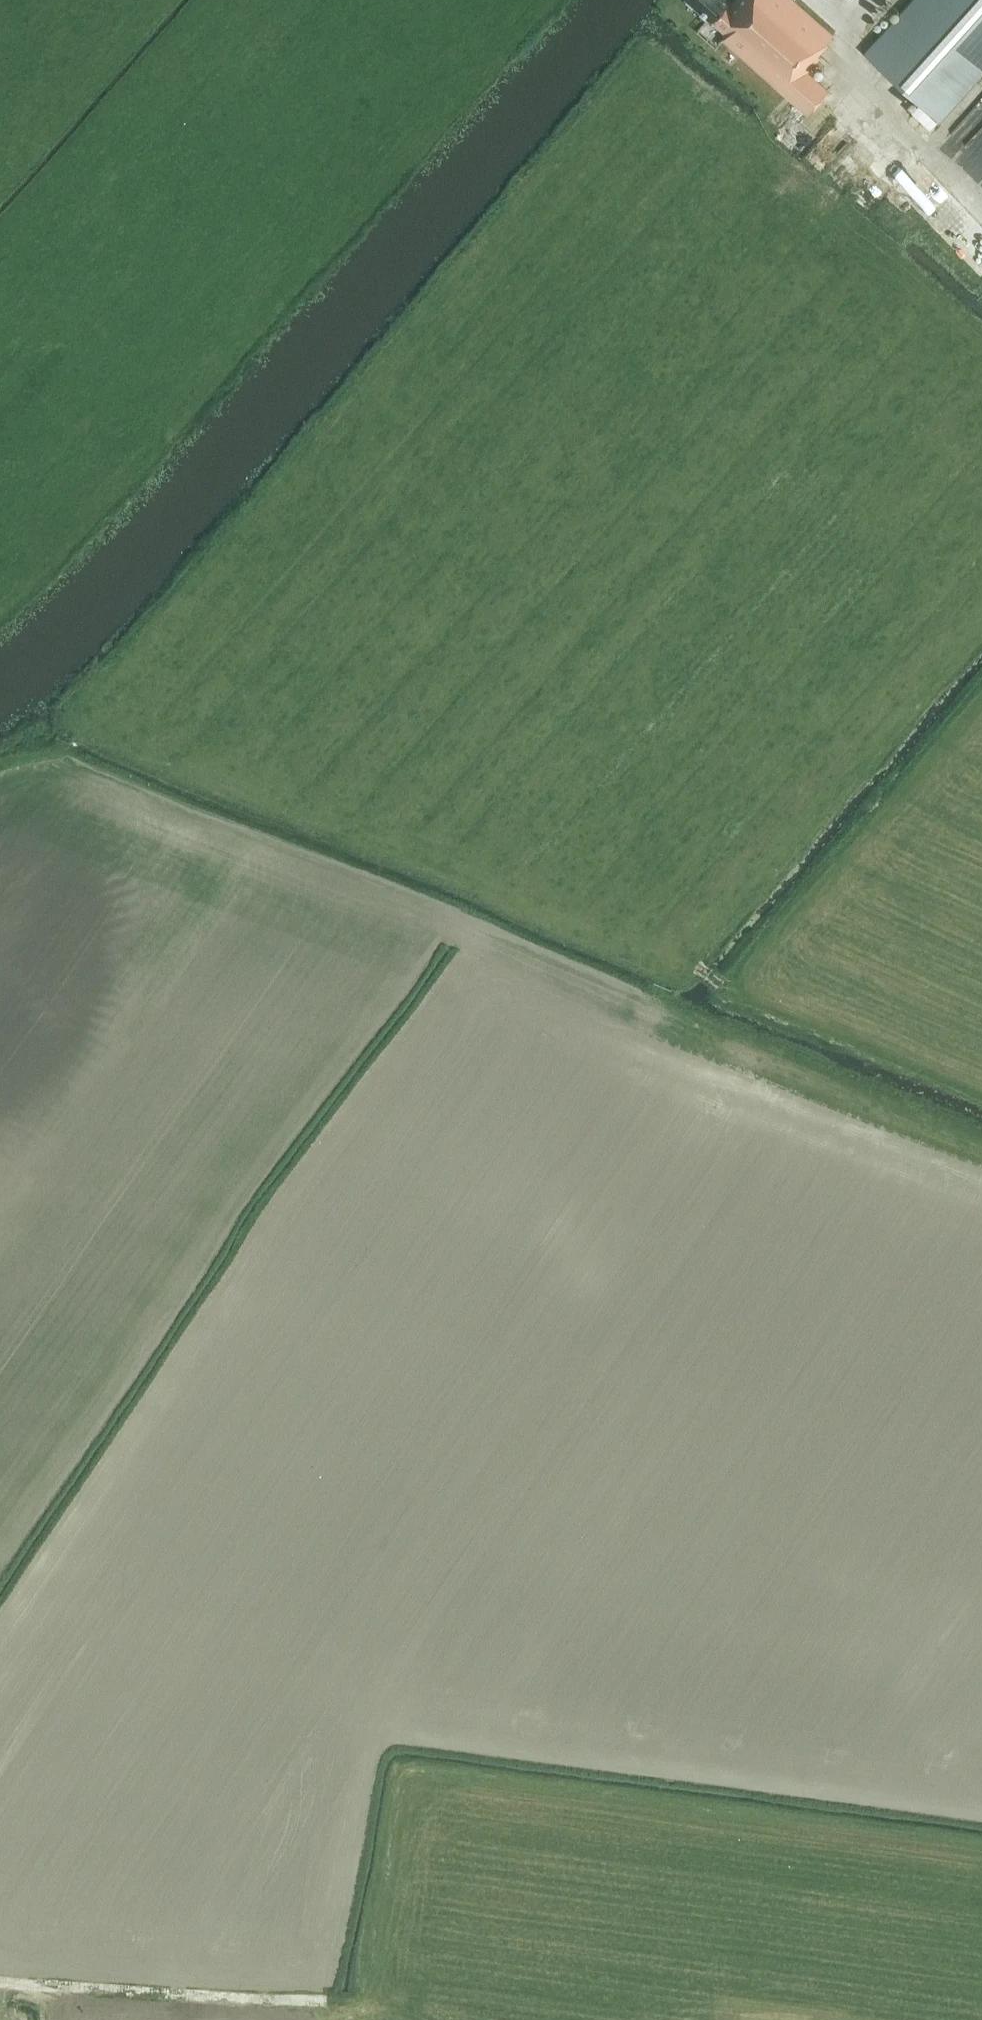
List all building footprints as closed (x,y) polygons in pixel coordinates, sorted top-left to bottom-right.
[(833,34),(794,0),(732,0),(731,2),(729,0),(688,0),(726,33),(722,38),(807,112),(828,89),(807,70),(820,55),(817,53),(833,34)] [(981,72),(981,0),(911,0),(864,52),(940,119),(981,72)] [(800,158),(818,138),(792,115),(774,135),(800,158)]
